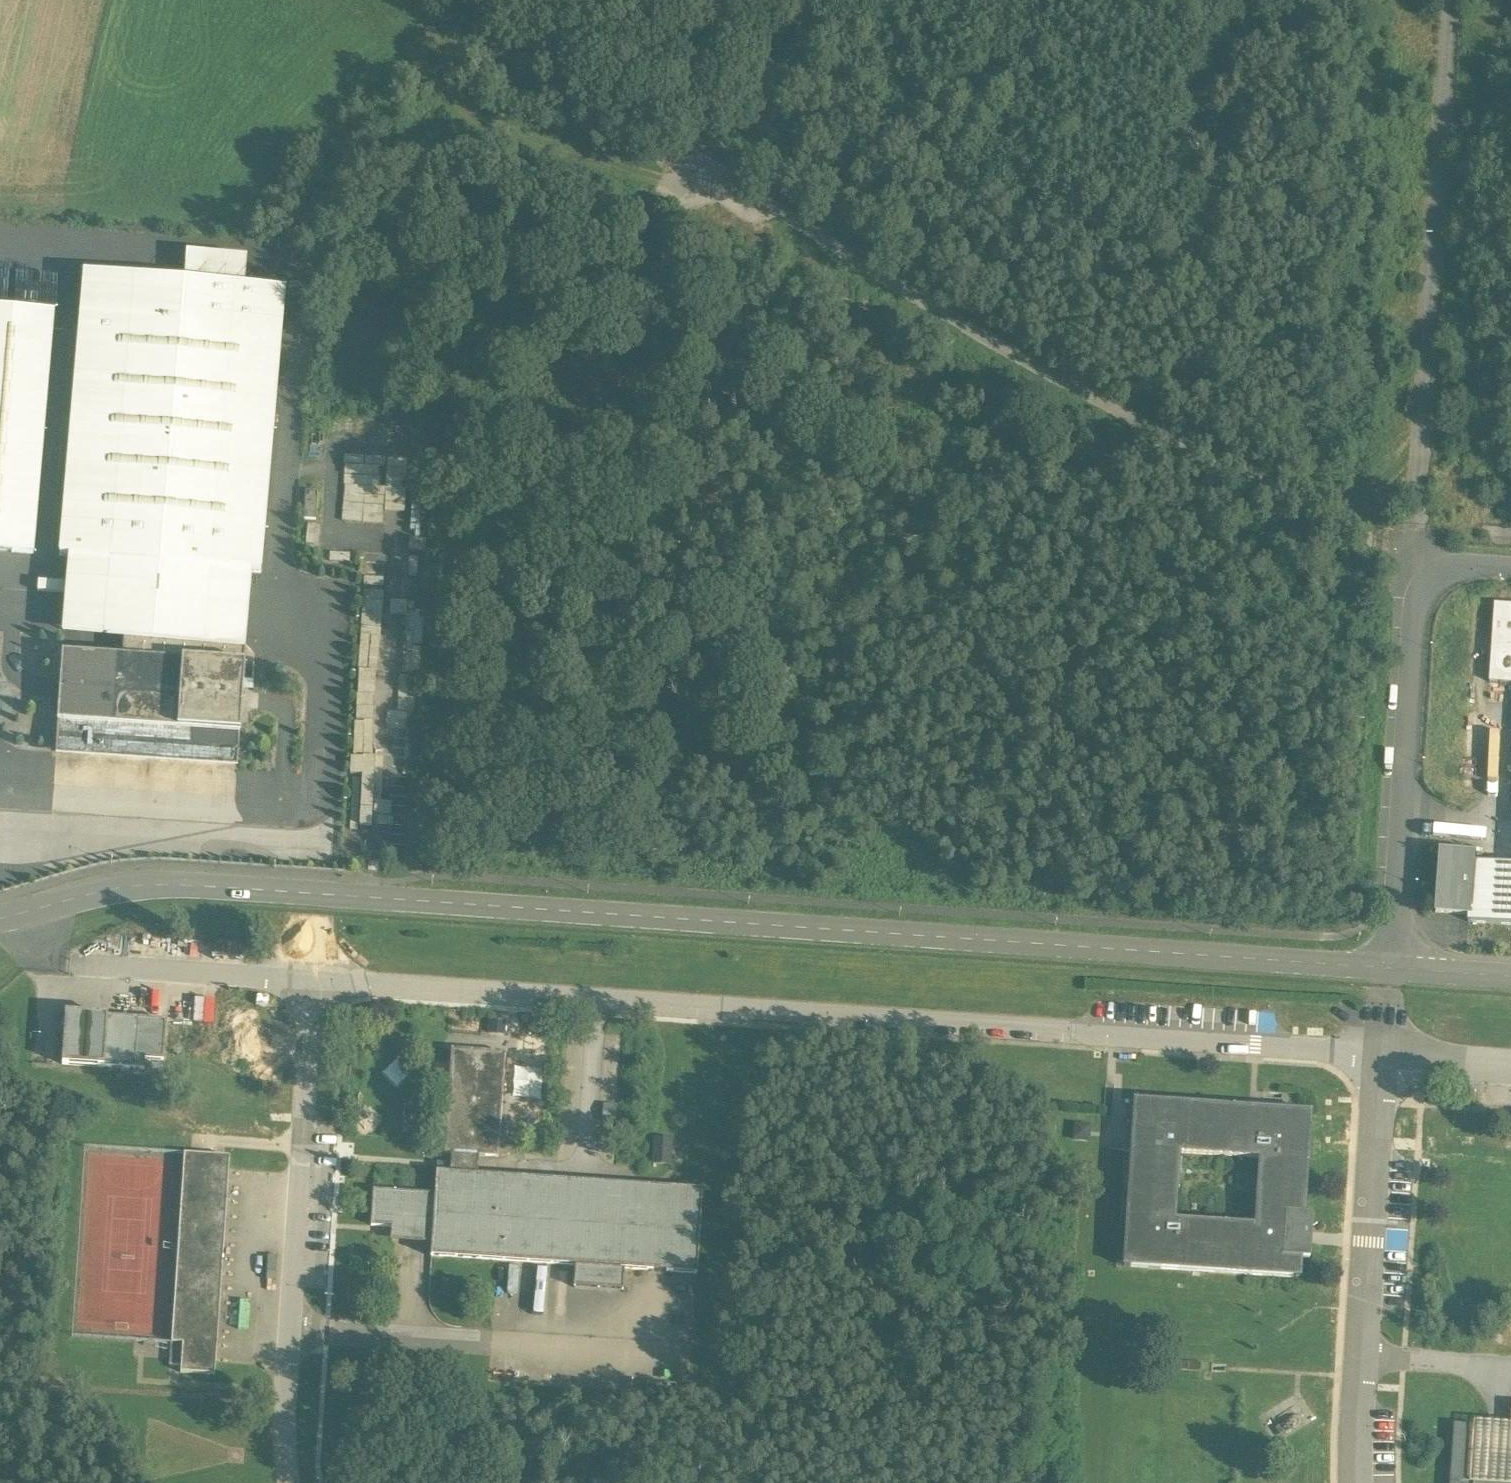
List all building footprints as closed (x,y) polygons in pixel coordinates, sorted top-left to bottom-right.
[(186,253),(183,283),(246,289),(249,258),(186,253)] [(183,283),(83,275),(59,556),(250,573),(260,574),(284,292),(246,289),(183,283)] [(0,308),(0,551),(33,554),(54,312),(0,308)] [(378,506),(377,479),(387,479),(386,458),(343,459),(344,506),(378,506)] [(317,493),(305,492),(303,520),(315,521),(317,493)] [(250,573),(68,557),(62,636),(243,652),(250,573)] [(1495,600),(1490,677),(1510,678),(1510,601),(1495,600)] [(244,653),(123,645),(122,659),(243,668),(244,653)] [(122,659),(61,655),(57,724),(56,745),(237,757),(238,736),(239,736),(243,668),(122,659)] [(1469,918),(1472,862),(1473,852),(1434,850),(1430,916),(1469,918)] [(1472,862),(1469,918),(1468,923),(1510,926),(1510,865),(1472,862)] [(166,1019),(69,1015),(66,1066),(164,1070),(166,1019)] [(371,1226),(394,1228),(393,1245),(433,1248),(432,1259),(703,1277),(708,1191),(478,1176),(480,1155),(498,1156),(505,1055),(452,1052),(446,1152),(454,1153),(452,1174),(438,1173),(436,1197),(373,1192),(371,1226)] [(1186,1105),(1137,1102),(1126,1269),(1176,1272),(1256,1278),(1305,1281),(1316,1114),(1267,1111),(1186,1105)] [(215,1376),(217,1346),(219,1346),(231,1158),(185,1155),(173,1343),(182,1343),(180,1374),(215,1376)] [(1458,1424),(1454,1482),(1510,1482),(1510,1427),(1458,1424)]
